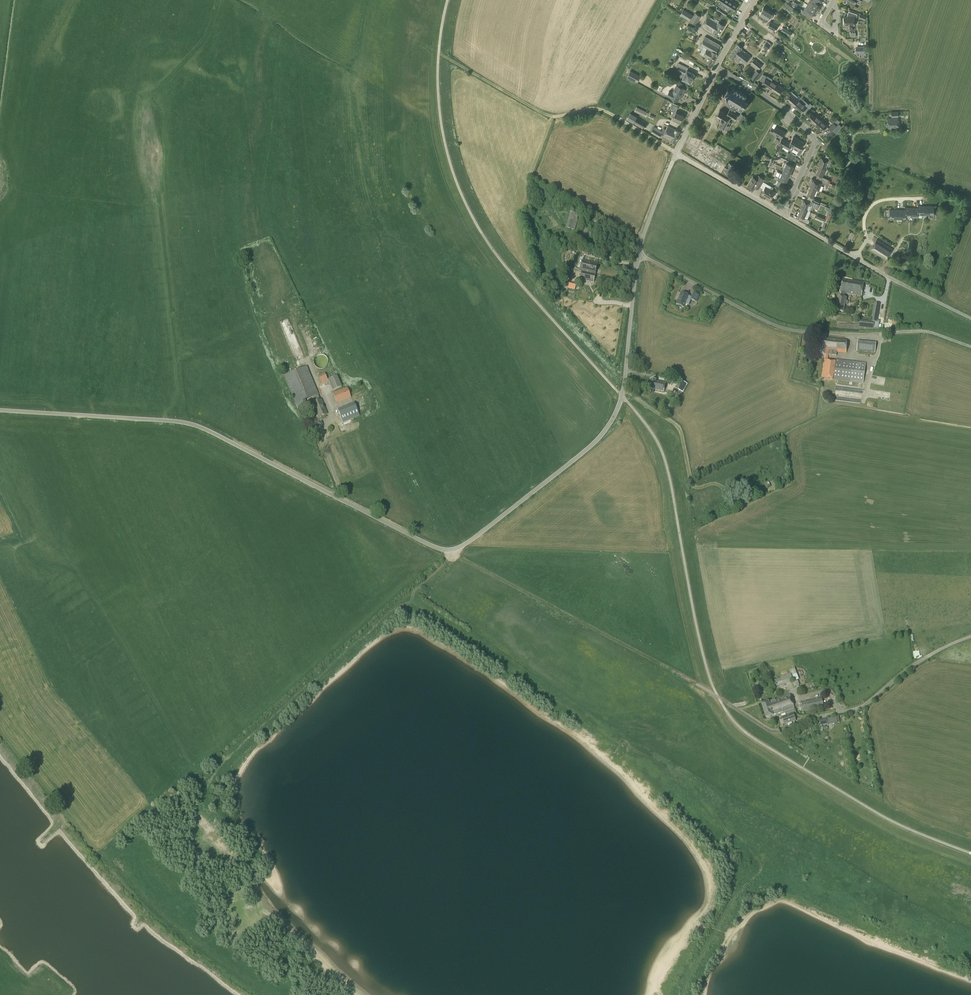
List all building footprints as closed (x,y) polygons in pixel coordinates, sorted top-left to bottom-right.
[(729,0),(725,6),(734,11),(737,5),(729,0)] [(819,10),(822,5),(817,3),(818,0),(810,0),(808,4),(819,10)] [(790,13),(793,9),(786,3),(783,7),(790,13)] [(816,15),(819,10),(808,4),(802,13),(808,18),(811,13),(816,15)] [(775,31),(780,23),(773,19),(774,18),(771,16),(773,13),(764,7),(759,15),(770,21),(767,26),(775,31)] [(695,25),(701,16),(695,13),(692,17),(692,16),(691,15),(686,12),(686,11),(687,10),(686,9),(681,16),(690,21),(695,25)] [(853,30),(853,25),(855,25),(855,18),(856,18),(858,14),(850,12),(849,16),(848,17),(844,17),(844,25),(847,25),(847,30),(853,30)] [(714,19),(708,16),(701,26),(717,36),(724,25),(719,22),(719,21),(715,18),(714,19)] [(693,35),(696,29),(690,26),(687,31),(693,35)] [(789,36),(792,32),(783,27),(780,33),(787,37),(788,36),(789,36)] [(711,64),(717,53),(716,53),(720,45),(705,36),(697,52),(707,58),(705,62),(711,64)] [(768,50),(771,45),(766,41),(763,46),(768,50)] [(738,56),(742,50),(741,49),(742,48),(737,45),(729,56),(733,59),(734,59),(735,59),(738,55),(738,56)] [(738,55),(735,59),(739,62),(740,61),(744,64),(750,56),(742,50),(738,56),(738,55)] [(759,69),(762,65),(754,58),(751,63),(759,69)] [(690,84),(695,74),(687,70),(688,68),(679,63),(676,68),(679,69),(678,71),(685,74),(682,80),(690,84)] [(754,81),(760,73),(756,70),(751,78),(754,81)] [(637,83),(640,76),(630,71),(626,77),(637,83)] [(772,89),(777,80),(775,78),(773,81),(772,80),(771,82),(766,78),(767,77),(763,74),(760,80),(763,82),(761,84),(768,88),(769,87),(772,89)] [(777,80),(772,89),(780,94),(784,88),(777,83),(779,81),(777,80)] [(683,93),(685,89),(677,85),(673,92),(669,90),(666,96),(678,101),(682,93),(683,93)] [(737,109),(736,109),(741,112),(744,107),(746,106),(748,104),(747,101),(744,99),(746,96),(733,88),(731,91),(728,88),(724,95),(727,97),(726,100),(733,104),(732,106),(737,109)] [(801,98),(802,97),(799,95),(797,98),(796,98),(795,99),(790,95),(786,100),(792,105),(793,104),(794,105),(801,98)] [(804,100),(801,98),(794,105),(803,113),(807,107),(802,103),(804,100)] [(735,111),(736,109),(737,109),(732,106),(727,114),(719,110),(716,115),(721,118),(720,119),(721,120),(718,126),(723,129),(724,128),(726,130),(731,122),(728,121),(731,117),(735,120),(737,115),(731,112),(732,109),(735,111)] [(646,117),(648,112),(637,107),(635,111),(646,117)] [(680,122),(683,115),(673,111),(671,116),(673,117),(673,118),(680,122)] [(815,124),(820,118),(821,117),(818,114),(816,117),(811,113),(806,118),(812,124),(813,122),(815,124)] [(647,124),(630,114),(626,120),(633,124),(634,122),(644,129),(647,124)] [(744,124),(748,118),(741,114),(737,120),(740,121),(744,124)] [(820,118),(815,124),(823,131),(828,126),(820,118)] [(888,129),(899,128),(899,118),(888,119),(888,129)] [(836,123),(835,121),(828,128),(832,131),(839,122),(838,121),(836,123)] [(677,129),(669,125),(667,130),(663,128),(662,131),(654,127),(651,133),(659,137),(661,134),(664,135),(676,141),(681,130),(677,128),(677,129)] [(785,132),(776,127),(775,128),(772,127),(769,131),(772,133),(781,138),(785,132)] [(786,141),(783,147),(792,152),(794,148),(798,140),(799,140),(794,137),(790,143),(786,140),(786,141)] [(783,147),(786,141),(782,138),(776,148),(781,151),(783,147)] [(803,143),(798,140),(794,148),(799,151),(803,143)] [(819,167),(824,169),(827,160),(821,158),(818,164),(820,165),(819,167)] [(729,173),(734,165),(730,163),(728,165),(727,165),(725,168),(726,168),(725,171),(729,173)] [(784,168),(791,171),(793,166),(786,163),(784,168)] [(821,176),(824,169),(819,167),(816,174),(821,176)] [(790,173),(791,171),(784,168),(782,173),(782,174),(789,177),(789,176),(790,177),(791,174),(790,173)] [(782,174),(782,173),(780,172),(778,177),(778,178),(777,181),(783,183),(784,180),(787,181),(789,177),(782,174)] [(759,188),(760,187),(763,182),(765,179),(759,175),(756,179),(753,177),(748,186),(754,190),(756,187),(759,188)] [(810,188),(816,191),(817,190),(815,189),(818,181),(812,179),(809,185),(810,186),(810,188)] [(771,186),(763,182),(760,187),(764,189),(761,194),(771,199),(775,192),(770,189),(771,186)] [(813,198),(816,191),(810,188),(806,195),(812,197),(813,198)] [(806,210),(809,202),(802,199),(800,205),(801,206),(801,208),(806,210)] [(929,215),(929,217),(934,217),(934,215),(934,206),(918,206),(918,208),(918,215),(929,215)] [(808,211),(806,210),(801,208),(797,216),(801,217),(800,220),(808,223),(809,219),(805,217),(808,211)] [(906,217),(918,217),(918,215),(918,208),(906,208),(906,210),(906,217)] [(890,219),(897,219),(897,221),(902,221),(902,219),(905,219),(906,217),(906,210),(890,210),(890,219)] [(575,230),(577,222),(575,221),(577,213),(570,211),(566,228),(575,230)] [(601,225),(603,219),(595,216),(593,222),(601,225)] [(892,248),(877,239),(870,250),(885,259),(892,248)] [(594,282),(598,264),(582,260),(580,271),(582,271),(580,279),(594,282)] [(861,296),(864,282),(842,278),(840,292),(861,296)] [(692,297),(689,296),(681,292),(676,304),(678,305),(678,306),(679,307),(680,308),(682,308),(682,307),(684,307),(686,303),(689,305),(691,299),(696,301),(699,295),(694,293),(692,297)] [(843,312),(846,298),(838,297),(835,310),(843,312)] [(876,322),(879,305),(874,304),(871,321),(859,320),(859,325),(839,325),(839,330),(858,330),(858,329),(873,330),(874,322),(876,322)] [(846,353),(847,340),(826,338),(827,336),(818,335),(816,354),(824,355),(822,378),(863,383),(865,363),(836,360),(836,362),(828,361),(829,355),(836,356),(837,352),(846,353)] [(320,400),(318,395),(319,395),(307,366),(284,376),(295,404),(310,398),(318,417),(327,414),(321,400),(320,400)] [(322,385),(328,382),(324,373),(318,376),(322,385)] [(333,391),(342,387),(337,376),(328,380),(333,391)] [(664,391),(665,383),(656,381),(656,380),(651,379),(649,389),(654,390),(654,389),(664,391)] [(682,381),(678,389),(683,392),(687,384),(682,381)] [(337,403),(351,398),(347,387),(333,393),(337,403)] [(342,422),(359,415),(354,402),(337,409),(342,422)] [(795,668),(789,670),(790,673),(793,680),(793,681),(792,682),(794,687),(799,685),(798,680),(799,679),(795,668)] [(773,688),(783,684),(781,678),(771,681),(773,688)] [(771,717),(771,716),(783,712),(783,711),(794,708),(790,694),(761,703),(766,718),(768,717),(769,718),(771,717)] [(803,711),(824,707),(822,698),(801,703),(803,711)] [(784,725),(796,721),(793,713),(782,717),(784,725)] [(829,725),(838,723),(836,717),(827,719),(829,725)]
